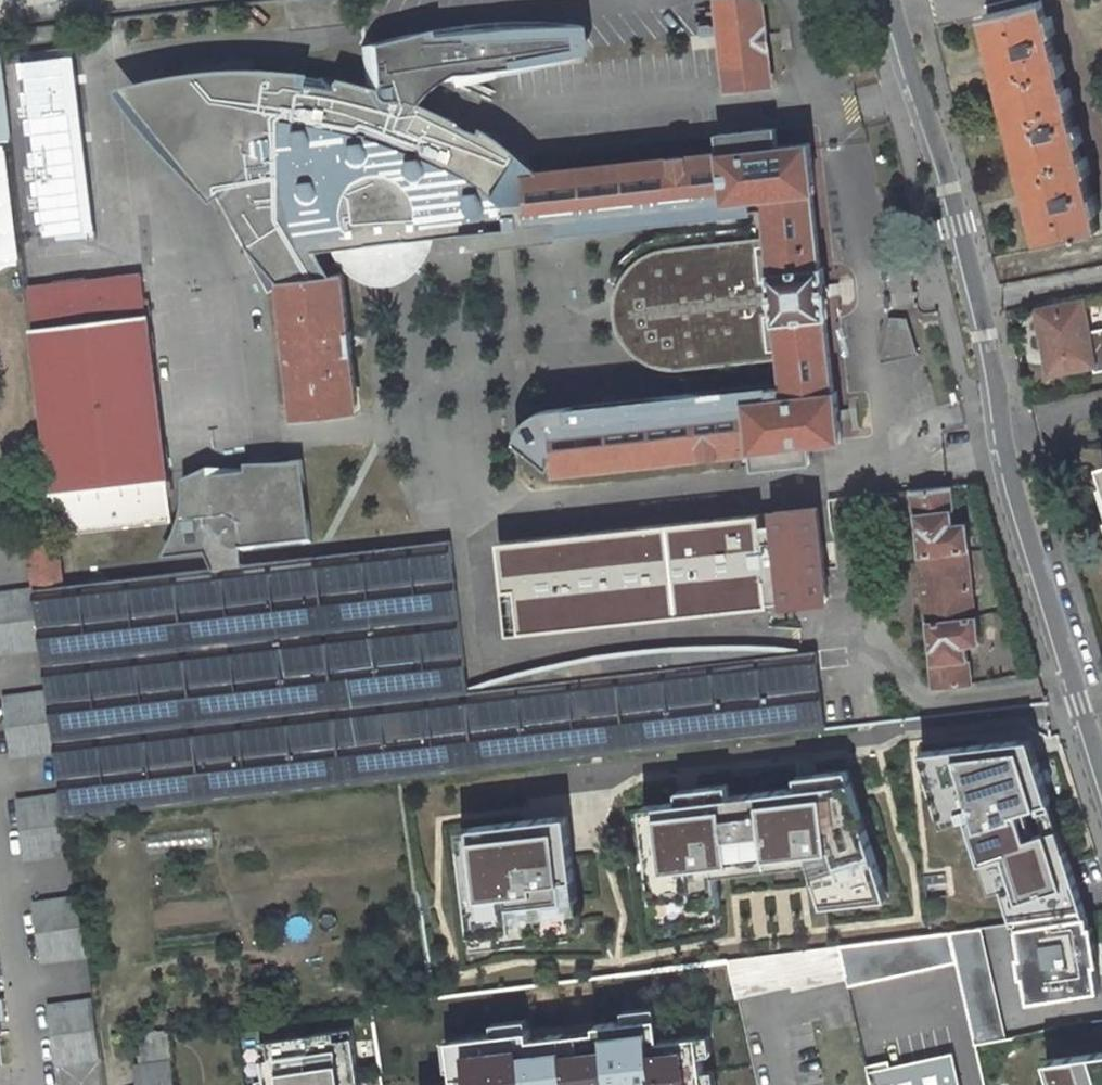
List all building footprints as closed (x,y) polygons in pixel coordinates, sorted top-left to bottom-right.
[(358,0),(287,0),(290,28),(361,20),(358,0)] [(761,0),(717,0),(727,90),(770,86),(761,0)] [(1044,0),(986,15),(1043,243),(1101,229),(1044,0)] [(589,54),(583,23),(553,21),(522,21),(483,24),(450,28),(423,33),(385,44),(384,52),(384,61),(388,71),(390,76),(391,78),(398,77),(401,76),(411,78),(414,81),(414,82),(415,86),(412,90),(408,94),(402,97),(395,99),(386,98),(379,97),(375,95),(372,93),(371,91),(370,90),(320,75),(318,83),(318,87),(375,103),(377,112),(378,124),(378,136),(377,142),(393,147),(396,140),(398,134),(402,128),(410,117),(412,118),(414,116),(423,101),(434,90),(449,79),(472,77),(497,74),(528,70),(562,63),(589,54)] [(388,71),(384,61),(384,52),(385,44),(362,46),(372,85),(370,88),(370,90),(371,91),(372,93),(375,95),(379,97),(386,98),(395,99),(402,97),(408,94),(412,90),(415,86),(414,82),(414,81),(411,78),(401,76),(398,77),(391,78),(390,76),(388,71)] [(10,141),(0,55),(0,142),(10,141)] [(668,379),(682,380),(767,370),(769,385),(770,398),(550,422),(548,409),(542,410),(534,413),(526,418),(522,425),(516,437),(540,458),(554,456),(556,472),(753,450),(755,469),(813,463),(811,444),(843,441),(838,391),(835,391),(827,317),(830,316),(825,267),(822,267),(814,193),(816,193),(811,143),(778,147),(776,128),(719,134),(721,153),(535,173),(514,161),(458,134),(410,117),(402,128),(398,134),(396,140),(393,147),(377,142),(378,136),(378,124),(377,112),(375,103),(318,87),(318,83),(320,75),(268,69),(251,69),(229,68),(201,72),(121,85),(151,123),(204,184),(283,288),(297,417),(357,410),(351,353),(354,353),(352,331),(349,331),(343,273),(333,275),(329,268),(318,249),(331,248),(339,263),(350,275),(366,284),(383,288),(401,284),(417,273),(429,258),(435,248),(435,236),(465,232),(467,249),(512,244),(512,238),(510,226),(763,199),(765,211),(767,226),(666,237),(648,244),(637,249),(625,258),(616,269),(609,282),(608,286),(604,301),(605,320),(609,334),(615,346),(619,352),(624,358),(629,362),(644,372),(653,376),(668,379)] [(512,238),(765,211),(763,199),(510,226),(512,238)] [(56,522),(58,533),(171,519),(142,274),(29,288),(56,522)] [(1038,310),(1049,373),(1090,366),(1084,335),(1089,334),(1083,302),(1038,310)] [(918,354),(905,317),(890,317),(882,360),(918,354)] [(1089,334),(1084,335),(1090,366),(1095,365),(1089,334)] [(550,422),(770,398),(769,385),(548,409),(550,422)] [(312,542),(302,463),(182,477),(184,482),(185,493),(183,518),(177,536),(170,549),(166,555),(205,551),(213,569),(243,565),(241,548),(312,542)] [(949,489),(914,493),(935,687),(970,683),(966,644),(980,643),(977,615),(974,616),(967,549),(970,548),(967,521),(953,523),(949,489)] [(529,559),(505,562),(512,628),(537,625),(535,611),(575,606),(575,603),(693,590),(693,593),(758,585),(759,597),(783,594),(784,605),(828,600),(818,507),(775,512),(777,534),(688,544),(688,547),(570,560),(570,558),(529,562),(529,559)] [(27,544),(32,586),(34,586),(61,583),(59,565),(61,564),(59,550),(57,550),(54,523),(28,526),(30,543),(27,544)] [(67,818),(400,779),(825,728),(816,653),(800,655),(726,663),(724,649),(673,650),(625,655),(577,663),(525,675),(527,687),(484,692),(468,694),(464,662),(456,591),(450,541),(243,565),(213,569),(34,590),(67,818)] [(0,592),(0,654),(42,648),(33,588),(0,592)] [(456,591),(464,662),(480,660),(472,589),(456,591)] [(726,663),(800,655),(800,653),(766,650),(724,649),(726,663)] [(525,675),(484,687),(484,692),(527,687),(525,675)] [(47,691),(4,697),(13,757),(56,750),(47,691)] [(1084,914),(1082,909),(1029,743),(921,756),(942,827),(967,822),(990,896),(1002,893),(1017,924),(1084,914)] [(681,802),(644,806),(658,926),(722,917),(718,873),(810,863),(825,905),(889,898),(858,796),(850,769),(797,776),(798,787),(732,797),(730,783),(679,789),(681,802)] [(62,794),(19,799),(27,859),(70,854),(62,794)] [(570,815),(460,828),(476,946),(583,935),(570,815)] [(924,874),(928,898),(949,896),(946,872),(924,874)] [(77,896),(34,902),(42,962),(85,956),(77,896)] [(1026,975),(1030,1001),(1100,989),(1084,914),(1018,926),(1022,956),(1019,956),(1022,976),(1026,975)] [(1004,1039),(1004,1036),(979,928),(951,932),(957,960),(974,1043),(1004,1039)] [(840,945),(847,976),(849,985),(957,960),(951,932),(934,934),(840,945)] [(792,989),(847,976),(840,945),(728,959),(735,988),(737,996),(791,984),(792,989)] [(91,999),(48,1005),(57,1065),(99,1059),(91,999)] [(457,1084),(446,1084),(706,1084),(701,1035),(661,1040),(658,1018),(598,1025),(599,1030),(530,1038),(529,1030),(452,1039),(457,1084)] [(259,1043),(265,1084),(361,1084),(353,1028),(259,1043)] [(168,1030),(137,1034),(141,1066),(136,1067),(138,1084),(175,1084),(168,1030)] [(1052,1054),(1062,1084),(1101,1084),(1101,1046),(1052,1054)] [(953,1054),(868,1073),(871,1084),(960,1084),(953,1054)]
